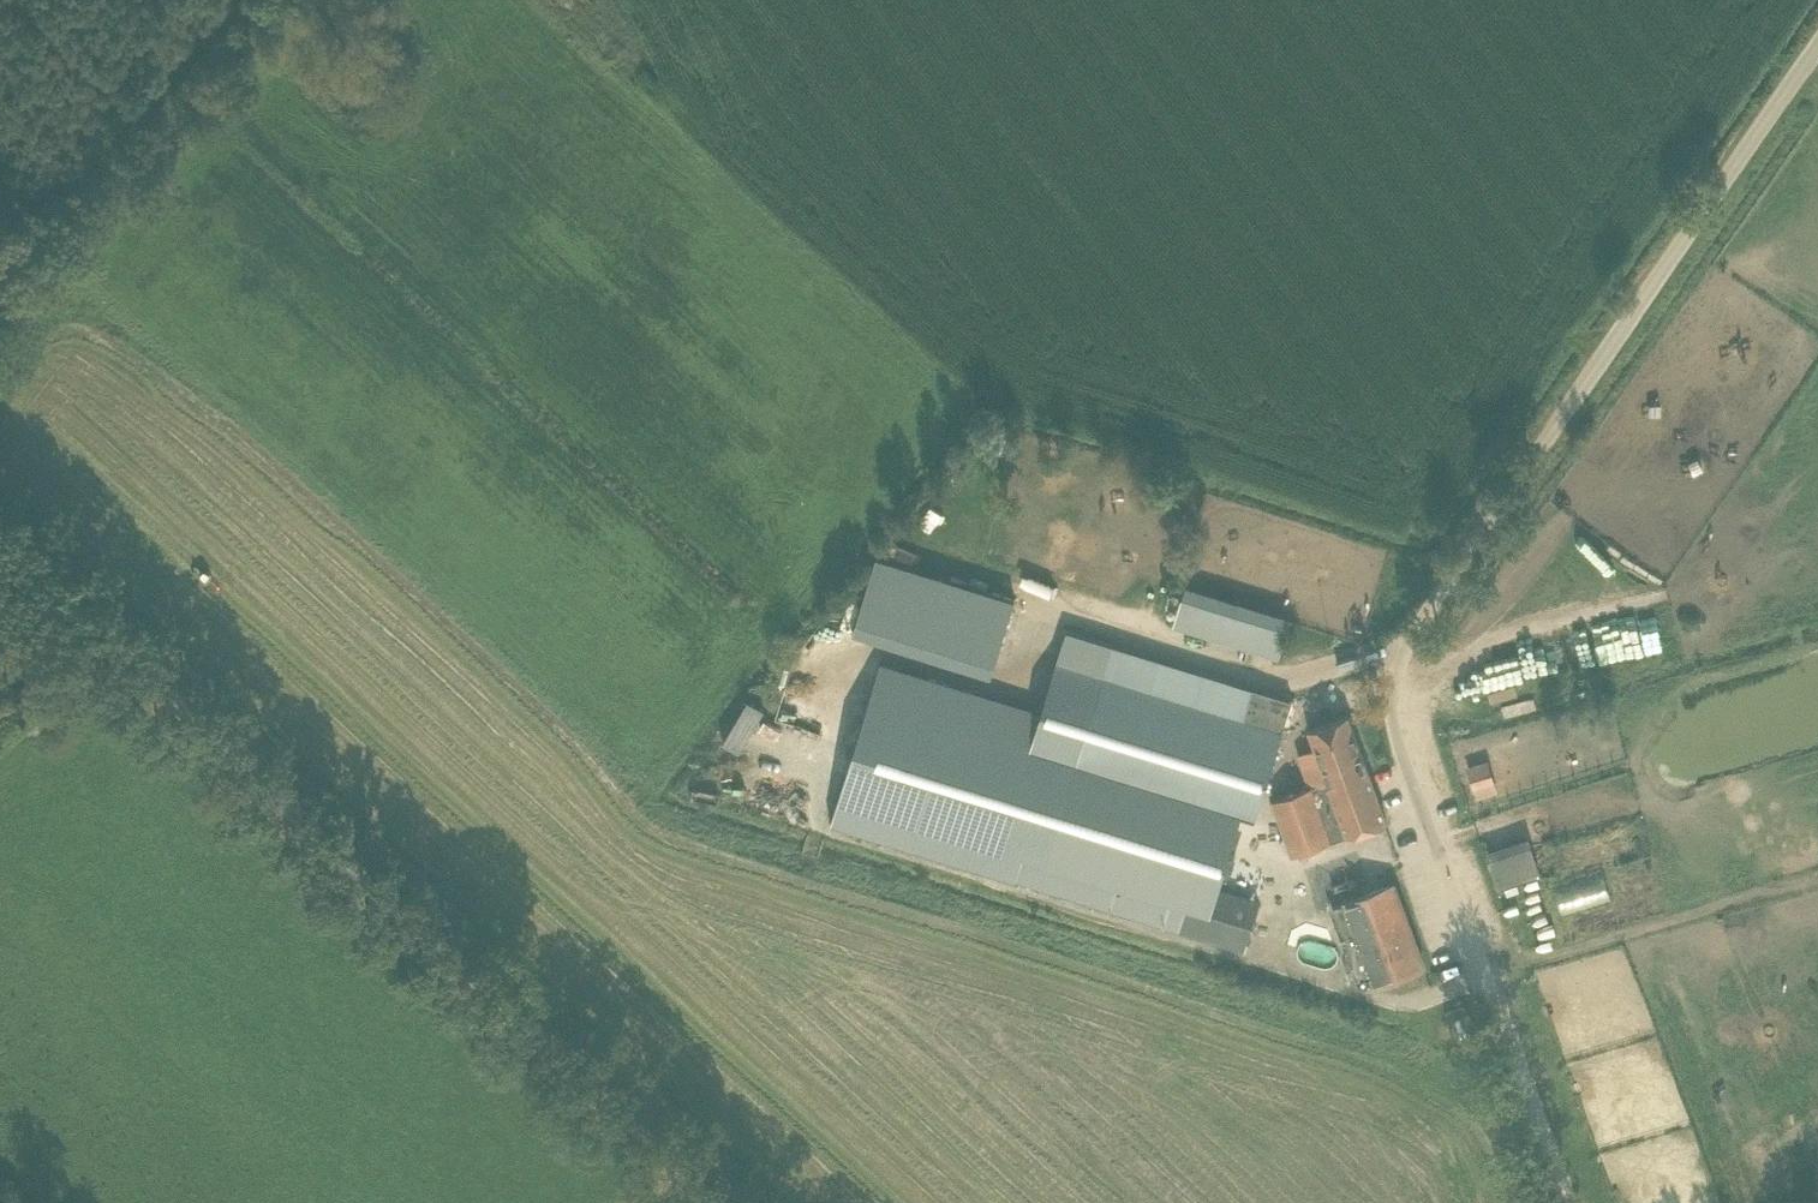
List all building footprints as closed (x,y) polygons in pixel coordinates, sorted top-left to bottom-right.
[(1184,582),(1172,624),(1280,655),(1293,613),(1184,582)] [(982,645),(990,605),(956,598),(948,638),(982,645)] [(1460,691),(1510,677),(1501,644),(1451,657),(1460,691)] [(882,660),(832,821),(1038,885),(1037,886),(1179,929),(1179,928),(1220,940),(1240,946),(1247,921),(1227,915),(1236,888),(1220,883),(1241,812),(1254,816),(1293,697),(1254,686),(1247,713),(1104,669),(1059,655),(1042,709),(882,660)] [(1316,746),(1298,753),(1309,786),(1278,796),(1297,850),(1328,840),(1347,834),(1386,820),(1348,713),(1309,727),(1316,746)] [(1488,757),(1465,764),(1475,798),(1498,790),(1488,757)] [(1528,835),(1486,848),(1497,886),(1539,872),(1528,835)] [(1554,889),(1562,914),(1611,898),(1603,872),(1554,889)] [(1373,983),(1423,964),(1394,883),(1344,901),(1373,983)]
